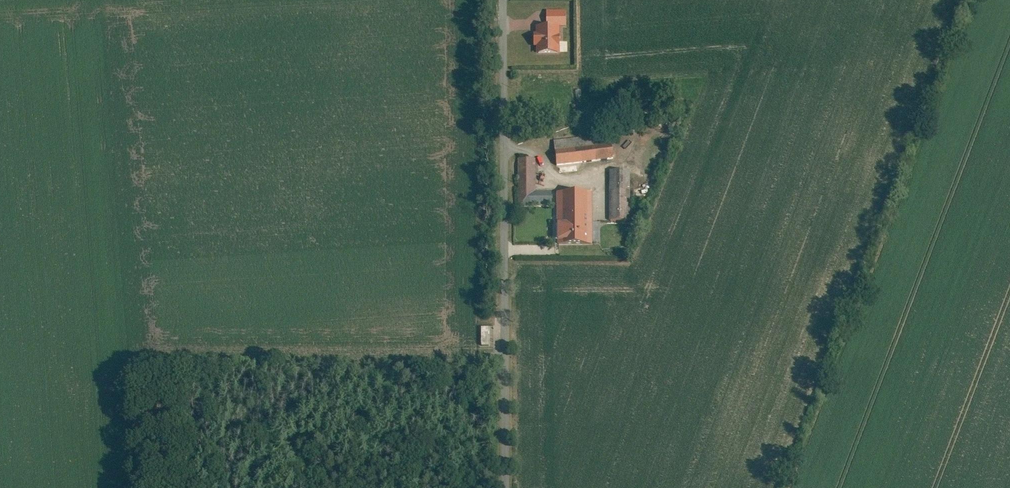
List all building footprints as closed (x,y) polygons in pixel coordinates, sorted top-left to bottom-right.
[(547,13),(547,29),(561,29),(561,30),(567,30),(567,13),(547,13)] [(547,29),(536,29),(536,57),(561,57),(561,30),(561,29),(547,29)] [(554,143),(557,166),(613,160),(611,146),(595,148),(594,139),(554,143)] [(518,204),(551,204),(551,193),(537,193),(537,160),(519,160),(518,204)] [(610,173),(610,222),(630,223),(630,173),(610,173)] [(556,195),(558,247),(593,247),(592,194),(556,195)]
